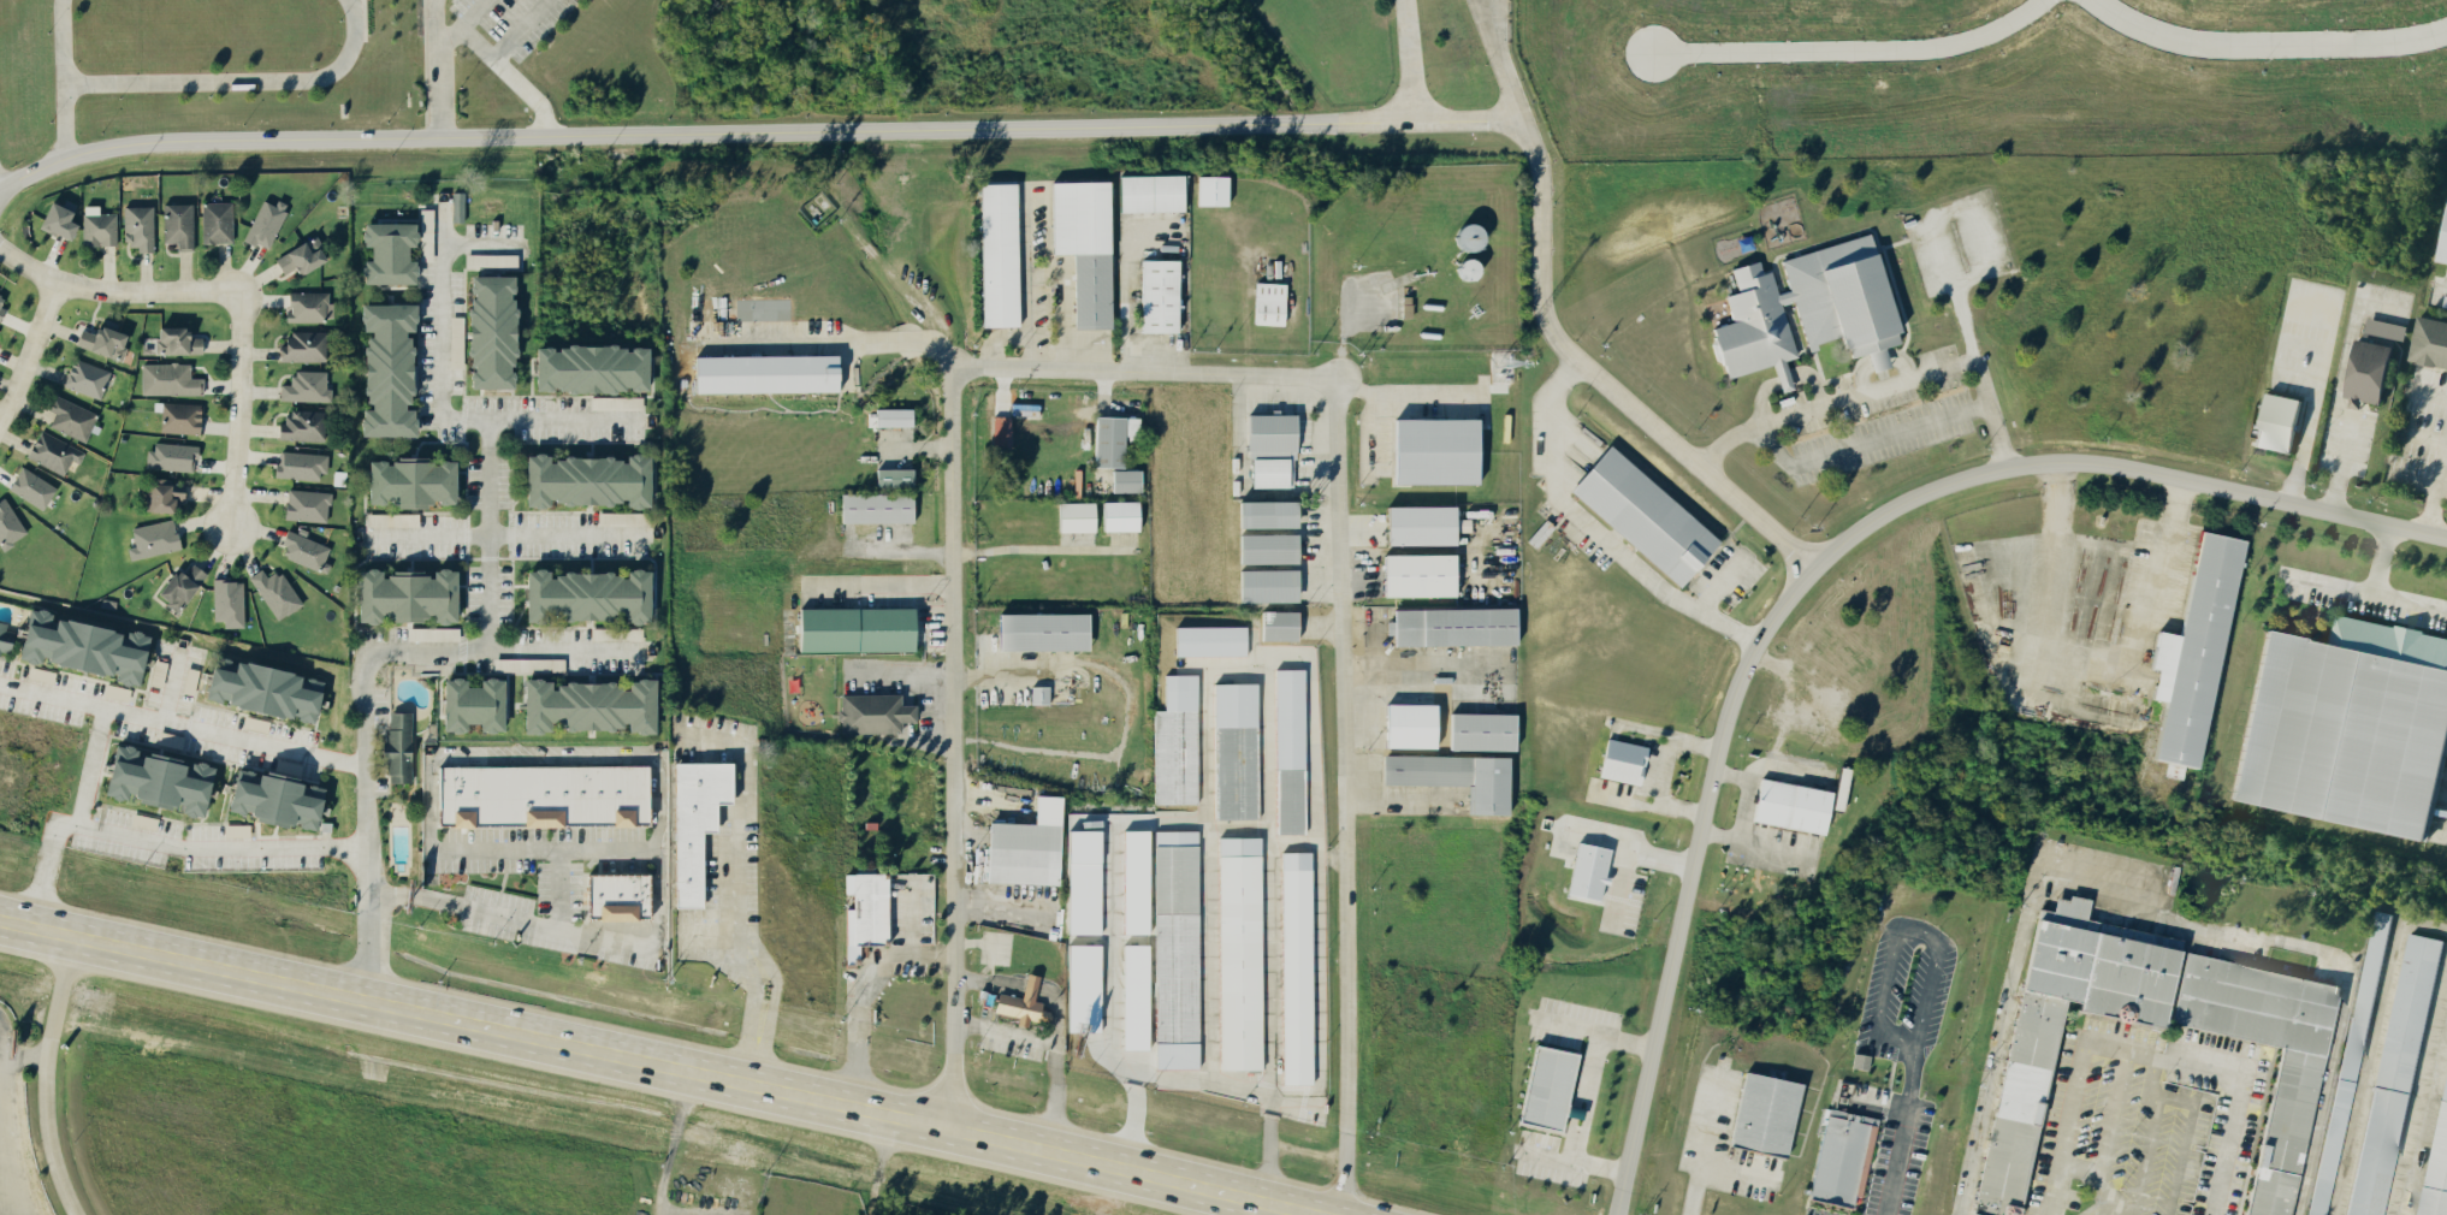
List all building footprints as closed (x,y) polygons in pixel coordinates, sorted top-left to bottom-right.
[(1179,174),(1114,175),(1115,211),(1180,210),(1179,174)] [(1223,205),(1223,175),(1193,175),(1193,205),(1223,205)] [(1047,181),(1048,253),(1068,252),(1070,328),(1107,328),(1104,180),(1047,181)] [(978,327),(1016,326),(1012,182),(975,183),(978,327)] [(450,221),(462,222),(463,192),(450,192),(450,221)] [(64,220),(72,204),(61,198),(57,206),(45,200),(33,225),(64,240),(72,224),(64,220)] [(265,249),(285,205),(274,199),(271,205),(259,200),(241,238),(265,249)] [(2446,264),(2443,276),(2446,277),(2446,200),(2443,200),(2433,262),(2446,264)] [(230,242),(230,201),(199,201),(200,242),(230,242)] [(174,250),(191,250),(190,203),(160,203),(161,242),(174,241),(174,250)] [(114,245),(114,212),(96,213),(96,205),(80,205),(81,246),(114,245)] [(152,251),(151,206),(120,206),(121,244),(134,244),(134,251),(152,251)] [(359,283),(410,282),(410,271),(414,271),(414,260),(403,261),(402,246),(411,246),(411,222),(357,223),(357,246),(366,245),(367,259),(358,259),(359,283)] [(1450,224),(1450,249),(1477,248),(1477,224),(1450,224)] [(1779,257),(1788,291),(1775,294),(1769,270),(1760,273),(1756,260),(1729,267),(1735,291),(1723,294),(1730,321),(1707,327),(1720,378),(1772,365),(1779,391),(1790,389),(1783,360),(1794,357),(1781,305),(1793,302),(1804,347),(1841,338),(1846,357),(1864,353),(1869,370),(1886,366),(1881,347),(1896,343),(1868,234),(1779,257)] [(279,274),(293,268),(295,272),(322,260),(311,237),(270,256),(279,274)] [(514,267),(514,253),(463,254),(463,267),(514,267)] [(1175,259),(1138,259),(1136,331),(1173,332),(1175,259)] [(508,388),(508,375),(507,373),(508,356),(513,354),(509,344),(510,307),(504,293),(508,291),(508,275),(465,275),(465,289),(466,291),(466,307),(462,309),(462,354),(469,370),(465,371),(465,387),(508,388)] [(1281,325),(1282,283),(1252,282),(1251,324),(1281,325)] [(283,321),(329,320),(329,291),(285,292),(286,311),(282,311),(283,321)] [(358,434),(410,436),(411,407),(407,407),(409,345),(403,344),(404,330),(410,330),(411,304),(359,302),(358,330),(365,330),(361,408),(359,408),(358,434)] [(2415,316),(2405,361),(2446,369),(2446,322),(2415,316)] [(2377,404),(2389,338),(2402,341),(2404,325),(2365,318),(2361,341),(2352,339),(2339,405),(2358,409),(2359,401),(2377,404)] [(76,324),(71,348),(120,358),(125,335),(76,324)] [(201,352),(200,337),(185,337),(185,326),(151,328),(152,354),(201,352)] [(324,360),(323,331),(279,332),(280,361),(324,360)] [(642,390),(642,346),(530,345),(530,390),(642,390)] [(832,355),(689,356),(690,393),(832,391),(832,355)] [(59,385),(98,399),(108,370),(69,357),(59,385)] [(200,395),(201,377),(188,377),(188,363),(138,363),(138,394),(200,395)] [(324,370),(289,370),(289,385),(277,384),(277,400),(329,401),(329,388),(324,388),(324,370)] [(2286,453),(2297,399),(2261,392),(2251,446),(2286,453)] [(44,409),(51,413),(46,425),(82,442),(95,414),(51,394),(44,409)] [(589,409),(640,410),(641,397),(589,396),(589,409)] [(157,432),(196,434),(197,403),(158,402),(157,432)] [(873,409),(873,426),(909,426),(908,408),(873,409)] [(274,439),(322,440),(323,410),(286,409),(286,420),(275,420),(274,439)] [(1292,487),(1291,414),(1245,414),(1245,456),(1248,456),(1249,487),(1292,487)] [(1121,435),(1136,436),(1136,416),(1091,416),(1090,466),(1120,467),(1121,435)] [(1472,417),(1388,419),(1389,484),(1473,483),(1472,417)] [(69,459),(77,463),(83,452),(37,428),(23,456),(61,475),(69,459)] [(144,468),(192,471),(193,445),(145,442),(144,468)] [(1716,540),(1605,444),(1565,490),(1676,586),(1716,540)] [(316,472),(324,472),(325,454),(278,452),(277,464),(271,464),(271,477),(315,479),(316,472)] [(519,503),(620,504),(620,507),(643,507),(643,454),(620,454),(620,458),(542,457),(542,453),(519,453),(519,503)] [(448,505),(448,459),(364,460),(364,505),(448,505)] [(4,487),(39,510),(53,488),(19,465),(4,487)] [(873,469),(874,487),(909,486),(909,468),(873,469)] [(1110,492),(1139,492),(1138,469),(1110,470),(1110,492)] [(143,511),(170,513),(171,500),(180,500),(181,481),(144,480),(143,511)] [(326,521),(327,491),(284,489),(282,519),(326,521)] [(838,523),(909,522),(908,493),(837,494),(838,523)] [(3,497),(0,498),(0,548),(24,534),(3,497)] [(1098,500),(1097,530),(1134,531),(1134,501),(1098,500)] [(1233,527),(1292,527),(1292,500),(1233,501),(1233,527)] [(1055,501),(1054,531),(1091,532),(1091,502),(1055,501)] [(1451,506),(1382,506),(1383,545),(1451,544),(1451,506)] [(416,513),(366,513),(366,526),(416,525),(416,513)] [(127,560),(177,548),(170,518),(127,529),(131,545),(124,547),(127,560)] [(324,572),(327,564),(322,562),(327,545),(282,531),(278,544),(283,546),(279,558),(324,572)] [(2236,538),(2196,531),(2177,635),(2153,630),(2146,667),(2152,668),(2146,699),(2158,701),(2148,759),(2166,762),(2164,776),(2178,779),(2181,766),(2193,769),(2236,538)] [(1234,534),(1234,564),(1293,563),(1293,533),(1234,534)] [(1379,554),(1379,596),(1451,596),(1450,553),(1379,554)] [(181,576),(171,569),(151,595),(174,612),(202,573),(190,564),(181,576)] [(264,576),(259,568),(246,577),(274,620),(299,604),(276,569),(264,576)] [(450,622),(450,569),(427,569),(427,573),(375,573),(375,569),(352,569),(352,622),(379,623),(379,620),(427,620),(427,622),(450,622)] [(520,621),(620,618),(620,623),(644,623),(642,569),(619,569),(619,572),(542,574),(541,569),(519,569),(520,621)] [(1234,570),(1234,602),(1294,601),(1293,569),(1234,570)] [(211,620),(221,620),(221,627),(241,626),(240,580),(210,581),(211,620)] [(145,635),(122,629),(121,635),(44,616),(45,612),(22,606),(9,658),(33,664),(34,660),(111,679),(110,681),(132,686),(145,635)] [(913,607),(794,608),(794,652),(914,651),(913,607)] [(1511,607),(1391,609),(1391,621),(1384,621),(1384,635),(1391,635),(1391,646),(1511,644),(1511,607)] [(1257,639),(1294,640),(1294,611),(1258,611),(1257,639)] [(994,651),(1084,649),(1083,612),(994,614),(994,651)] [(2429,839),(2446,739),(2446,636),(2332,615),(2327,642),(2259,630),(2227,802),(2429,839)] [(1171,627),(1171,656),(1243,655),(1243,626),(1171,627)] [(405,628),(405,640),(457,641),(457,628),(405,628)] [(197,702),(311,721),(318,677),(204,658),(197,702)] [(562,658),(494,659),(494,671),(562,670),(562,658)] [(1276,834),(1304,833),(1302,669),(1274,669),(1276,834)] [(1160,675),(1160,710),(1149,710),(1151,804),(1197,803),(1194,674),(1160,675)] [(436,731),(463,731),(463,723),(475,724),(475,731),(498,731),(498,678),(475,678),(475,687),(460,687),(460,678),(437,678),(436,731)] [(650,733),(648,679),(622,679),(622,682),(547,684),(547,679),(518,680),(519,733),(546,732),(545,720),(553,720),(553,730),(620,729),(620,733),(650,733)] [(1212,684),(1214,819),(1257,819),(1254,683),(1212,684)] [(1029,704),(1047,703),(1047,686),(1029,686),(1029,704)] [(838,695),(839,733),(900,732),(899,722),(913,721),(912,704),(898,705),(898,693),(838,695)] [(1432,747),(1431,703),(1381,704),(1382,748),(1432,747)] [(409,711),(385,712),(386,741),(376,741),(376,761),(385,760),(386,782),(410,782),(409,711)] [(1447,713),(1446,749),(1510,750),(1511,714),(1447,713)] [(1636,786),(1645,747),(1604,737),(1595,775),(1636,786)] [(97,794),(117,799),(149,807),(175,805),(176,813),(191,817),(197,816),(200,804),(200,801),(208,766),(191,762),(185,762),(184,763),(117,745),(106,746),(99,780),(99,784),(97,794)] [(1504,757),(1381,754),(1380,783),(1464,785),(1463,814),(1503,814),(1504,757)] [(666,763),(668,908),(697,908),(696,832),(711,832),(711,805),(726,804),(726,762),(666,763)] [(433,766),(433,825),(647,825),(647,766),(433,766)] [(1831,809),(1842,810),(1846,768),(1836,767),(1831,809)] [(319,786),(228,768),(219,810),(243,814),(242,818),(310,831),(319,786)] [(1749,821),(1819,835),(1827,791),(1758,777),(1749,821)] [(1057,824),(984,821),(983,860),(974,860),(973,882),(1054,885),(1057,824)] [(1064,934),(1098,934),(1097,830),(1062,830),(1064,934)] [(1145,933),(1143,830),(1119,830),(1121,934),(1145,933)] [(1151,1068),(1195,1068),(1196,830),(1152,830),(1151,1068)] [(1258,837),(1216,837),(1217,1070),(1258,1070),(1258,837)] [(1608,849),(1574,843),(1563,897),(1595,903),(1599,884),(1601,885),(1608,849)] [(1308,851),(1278,852),(1280,1084),(1310,1084),(1308,851)] [(583,919),(648,919),(648,873),(583,874),(583,919)] [(1985,1214),(2019,1214),(2056,997),(2074,1000),(2072,1008),(2160,1023),(2174,935),(2083,920),(2087,897),(2067,893),(2066,898),(2053,896),(2051,910),(2029,906),(1977,1214),(1985,1214)] [(2388,913),(2323,1214),(2305,1214),(2374,909),(2388,913)] [(2440,940),(2406,932),(2344,1214),(2378,1214),(2440,940)] [(1099,1030),(1098,944),(1064,944),(1065,1030),(1099,1030)] [(1145,1049),(1144,944),(1120,944),(1121,1050),(1145,1049)] [(2182,952),(2169,1022),(2275,1042),(2242,1214),(2289,1214),(2333,981),(2182,952)] [(1036,976),(1023,974),(1019,997),(993,993),(990,1013),(1014,1017),(1013,1025),(1028,1028),(1036,976)] [(1573,1053),(1530,1045),(1516,1123),(1559,1131),(1573,1053)] [(2414,1214),(2446,1063),(2446,1214),(2414,1214)] [(1742,1069),(1799,1083),(1783,1156),(1725,1143),(1742,1069)] [(1875,1117),(1825,1107),(1807,1199),(1851,1207),(1853,1196),(1860,1197),(1875,1117)]
